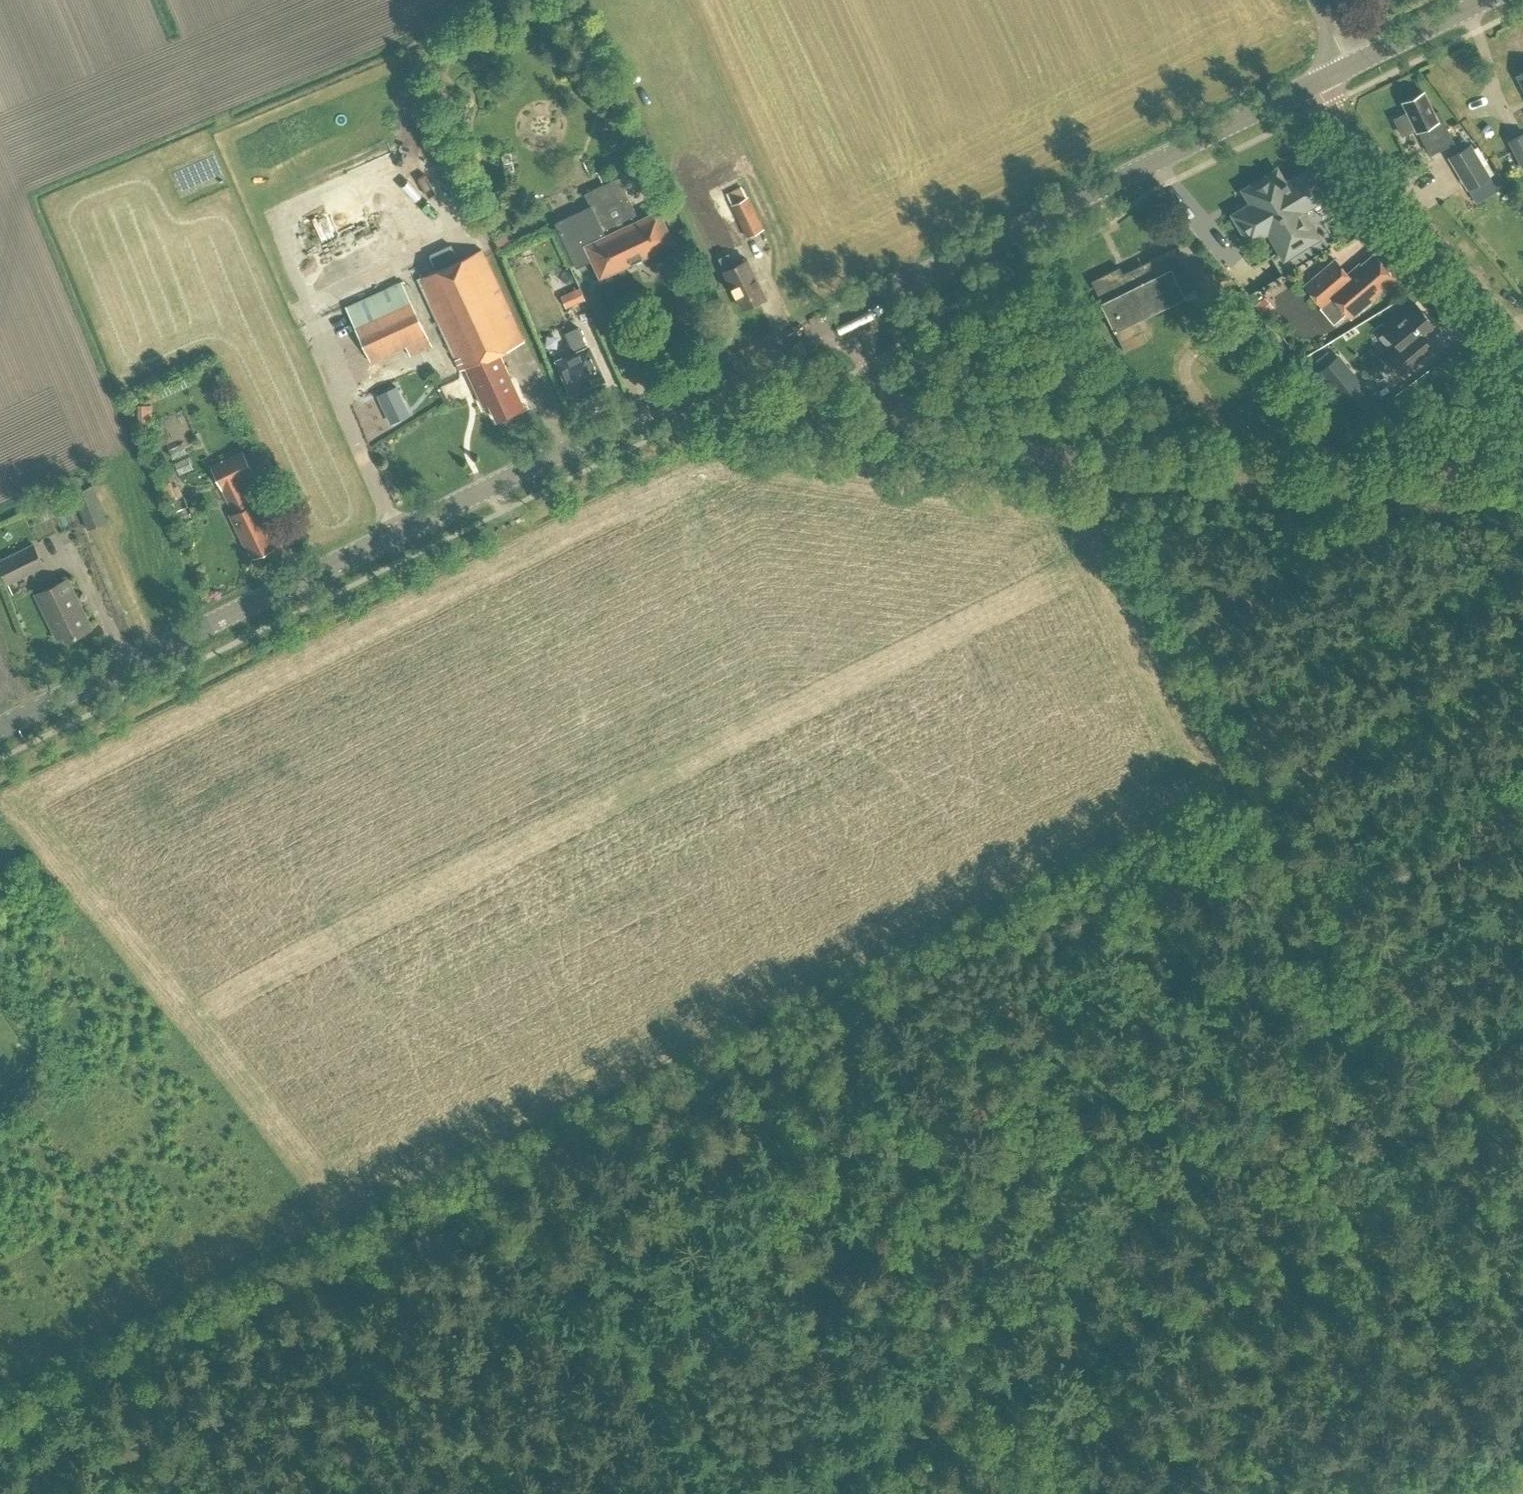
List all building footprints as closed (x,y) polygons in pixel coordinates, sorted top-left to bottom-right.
[(1408,111),(1394,118),(1402,135),(1416,128),(1417,131),(1418,130),(1430,153),(1453,142),(1438,111),(1434,113),(1423,91),(1403,101),(1408,111)] [(1510,140),(1522,166),(1522,133),(1510,140)] [(1490,174),(1470,142),(1448,156),(1468,188),(1490,174)] [(1276,173),(1247,190),(1255,204),(1237,215),(1250,238),(1269,227),(1282,248),(1270,255),(1283,276),(1337,243),(1325,223),(1335,217),(1308,172),(1288,184),(1285,180),(1282,183),(1276,173)] [(585,193),(591,205),(556,222),(577,266),(595,258),(602,273),(671,241),(658,212),(640,220),(620,176),(585,193)] [(746,197),(728,206),(744,239),(763,229),(746,197)] [(516,408),(523,404),(498,351),(524,339),(482,248),(419,278),(461,368),(468,365),(476,381),(479,379),(490,402),(493,400),(500,416),(516,408)] [(1122,266),(1094,279),(1117,330),(1198,293),(1191,277),(1192,277),(1179,248),(1125,272),(1122,266)] [(725,269),(724,270),(743,307),(766,296),(748,258),(735,264),(729,252),(719,257),(725,269)] [(1335,258),(1304,284),(1322,306),(1333,296),(1351,317),(1373,298),(1372,297),(1394,277),(1374,253),(1351,272),(1350,271),(1347,273),(1335,258)] [(428,336),(411,299),(402,280),(346,305),(372,362),(428,336)] [(584,299),(579,288),(561,296),(566,307),(584,299)] [(1403,350),(1391,360),(1403,374),(1425,356),(1414,343),(1435,325),(1416,303),(1386,329),(1403,350)] [(575,354),(560,361),(572,390),(602,377),(589,348),(579,326),(565,332),(575,354)] [(410,414),(397,385),(377,395),(390,424),(410,414)] [(153,425),(153,404),(139,404),(139,425),(153,425)] [(254,501),(243,478),(255,472),(244,449),(211,465),(222,487),(234,511),(230,513),(245,545),(247,544),(254,557),(276,546),(254,501)] [(94,484),(73,491),(89,528),(108,520),(94,484)] [(185,497),(173,502),(177,511),(189,506),(185,497)] [(45,565),(33,542),(0,558),(0,569),(7,584),(45,565)] [(68,577),(36,593),(57,637),(64,634),(66,640),(92,627),(68,577)]
